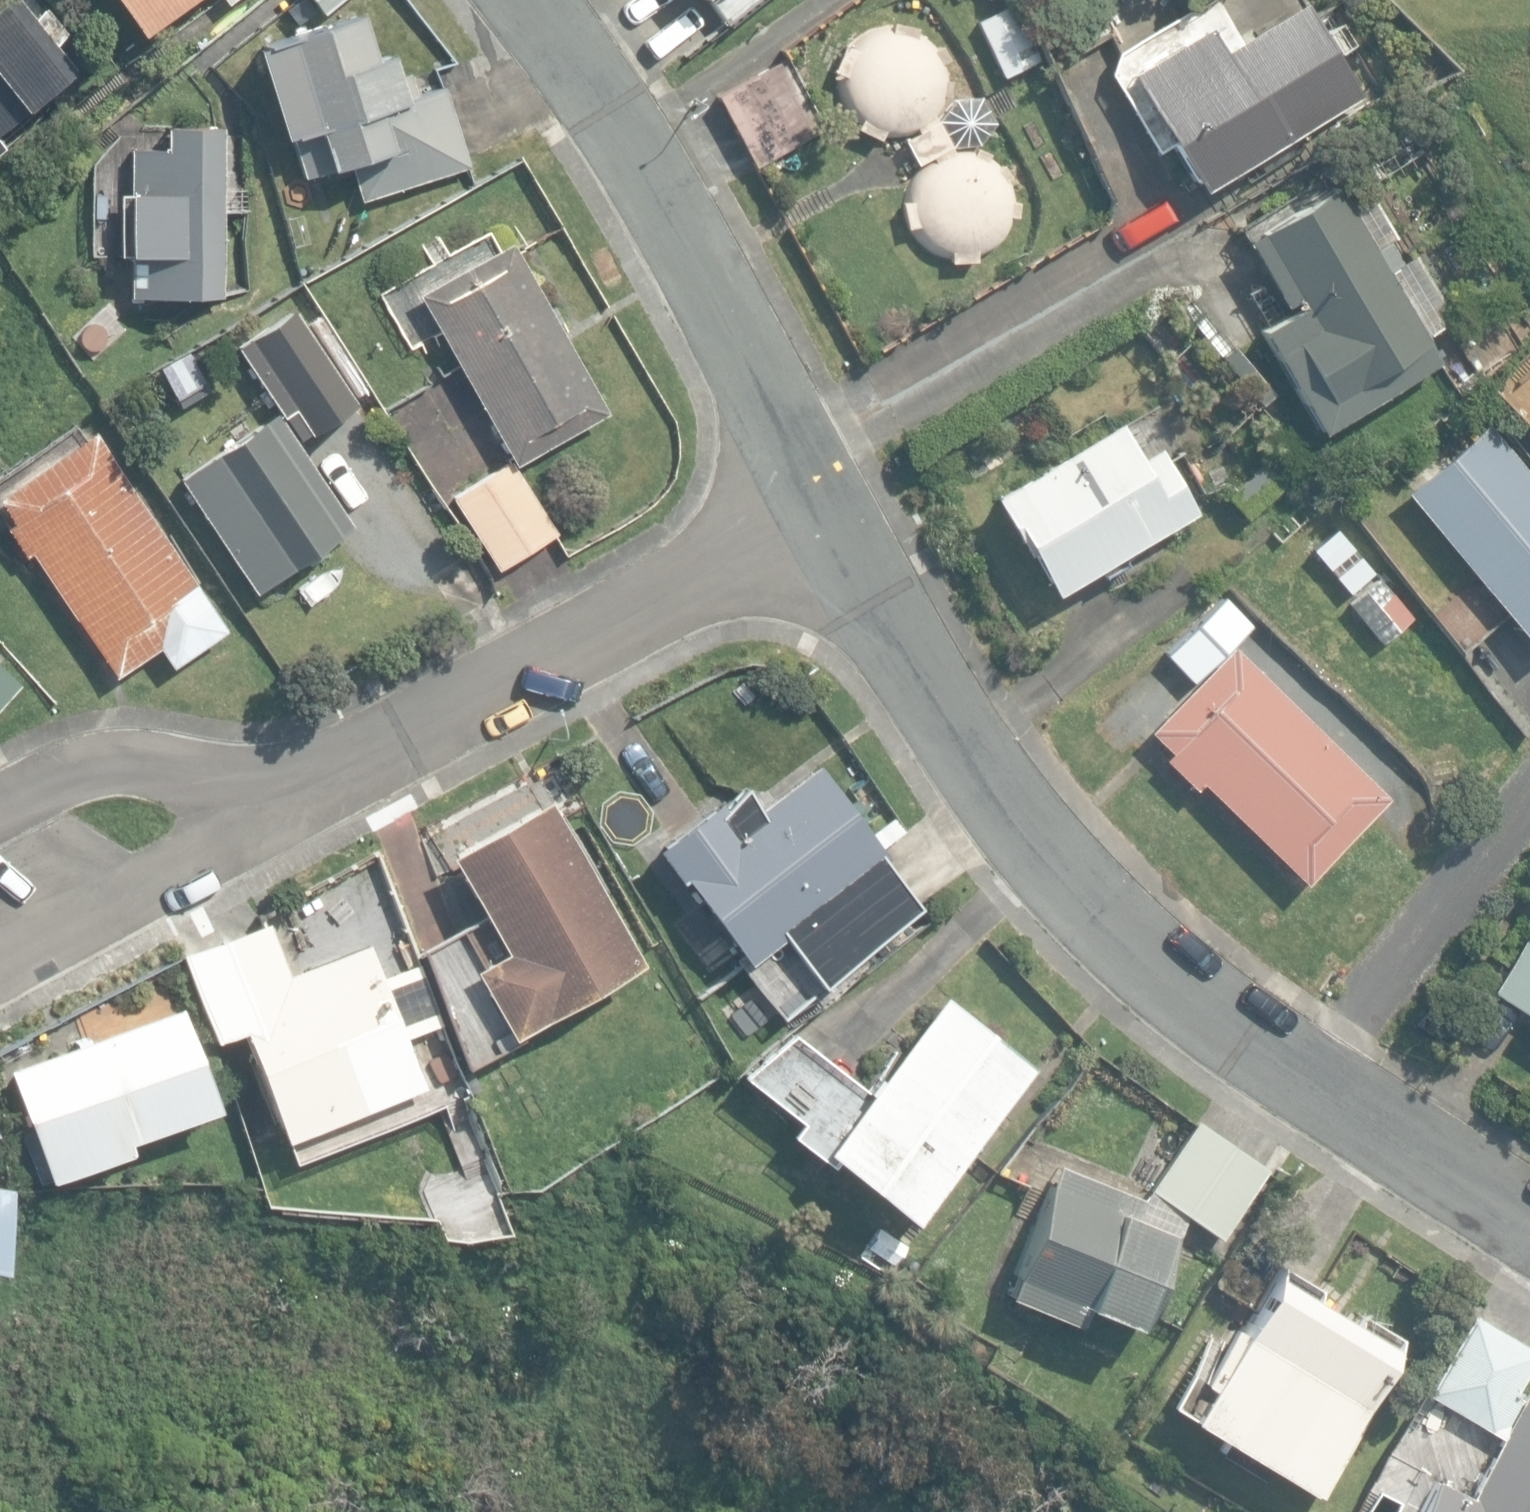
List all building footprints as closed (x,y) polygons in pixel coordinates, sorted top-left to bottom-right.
[(77,73),(56,46),(65,38),(44,11),(33,20),(27,12),(43,0),(6,0),(0,5),(0,132),(77,73)] [(145,36),(193,0),(118,0),(145,36)] [(324,12),(338,0),(314,0),(324,12)] [(772,6),(768,0),(750,0),(741,6),(751,21),(772,6)] [(1131,77),(1199,192),(1363,96),(1308,3),(1227,51),(1214,28),(1131,77)] [(977,21),(1003,80),(1041,63),(1015,5),(977,21)] [(350,166),(361,202),(470,167),(444,88),(404,101),(390,56),(374,61),(360,17),(263,48),(305,180),(350,166)] [(951,252),(951,264),(977,263),(976,251),(985,247),(992,242),(999,235),(1004,227),(1008,219),(1019,219),(1021,202),(1010,200),(1009,191),(1007,181),(1012,177),(1005,164),(999,167),(995,162),(989,159),(990,154),(976,148),(973,153),(967,152),(961,152),(955,153),(952,147),(981,145),(995,123),(980,97),(953,100),(937,120),(934,114),(937,109),(939,103),(941,97),(950,99),(953,82),(943,79),(943,73),(943,66),(951,61),(942,45),(934,47),(930,42),(923,37),(917,35),(918,30),(891,26),(891,33),(881,34),(873,37),(864,40),(857,45),(850,52),(843,48),(832,74),(837,76),(837,85),(838,94),(841,102),(846,110),(852,116),(859,121),(856,131),(879,143),(885,133),(892,134),(898,133),(905,132),(912,130),(914,134),(903,140),(916,166),(931,159),(932,163),(925,167),(919,172),(914,179),(910,186),(908,194),(907,202),(901,203),(904,229),(914,229),(918,235),(923,241),(929,245),(936,249),(943,251),(951,252)] [(720,99),(759,167),(821,132),(828,129),(821,118),(788,60),(720,99)] [(130,297),(223,298),(224,127),(162,127),(162,147),(131,147),(131,196),(121,196),(121,257),(130,257),(130,297)] [(1257,333),(1319,432),(1439,358),(1389,277),(1412,262),(1396,237),(1379,248),(1337,180),(1317,192),(1307,177),(1238,220),(1294,310),(1257,333)] [(418,298),(515,467),(609,413),(513,244),(418,298)] [(285,418),(299,439),(308,433),(310,436),(359,405),(355,399),(367,391),(320,316),(305,325),(295,310),(237,347),(282,419),(285,418)] [(180,408),(209,392),(187,354),(158,370),(180,408)] [(984,495),(1045,601),(1201,512),(1140,406),(984,495)] [(180,481),(257,593),(354,526),(277,415),(180,481)] [(1529,642),(1529,474),(1488,423),(1406,490),(1529,642)] [(91,431),(0,492),(0,510),(10,524),(3,528),(24,559),(31,554),(113,677),(157,647),(170,667),(225,630),(91,431)] [(456,500),(500,570),(556,534),(512,465),(456,500)] [(1246,519),(1283,488),(1264,466),(1227,497),(1246,519)] [(1381,642),(1414,617),(1381,574),(1348,599),(1381,642)] [(1201,783),(1306,884),(1390,798),(1233,646),(1150,731),(1170,750),(1172,752),(1165,759),(1196,789),(1201,783)] [(23,685),(0,664),(0,709),(23,685)] [(920,908),(816,766),(757,809),(740,786),(653,849),(774,1015),(920,908)] [(421,958),(459,1056),(505,1030),(509,1038),(643,963),(551,800),(450,858),(486,921),(421,958)] [(1487,984),(1529,1013),(1524,1020),(1529,1024),(1529,922),(1487,984)] [(216,1041),(245,1030),(233,999),(291,977),(271,924),(184,957),(216,1041)] [(233,999),(245,1030),(286,1139),(424,1087),(371,947),(291,977),(233,999)] [(911,1222),(1034,1068),(942,995),(866,1090),(796,1033),(743,1075),(801,1121),(791,1133),(824,1159),(828,1155),(911,1222)] [(11,1070),(51,1182),(132,1153),(128,1141),(220,1108),(184,1008),(11,1070)] [(740,1046),(760,1032),(747,1014),(727,1027),(740,1046)] [(1150,1188),(1187,1215),(1221,1239),(1270,1171),(1197,1119),(1148,1187),(1150,1188)] [(1179,1238),(1187,1215),(1145,1199),(1058,1165),(1006,1296),(1076,1324),(1083,1305),(1143,1329),(1179,1238)] [(0,1268),(14,1189),(0,1187),(0,1268)] [(893,1269),(907,1243),(877,1228),(864,1253),(893,1269)] [(1267,1468),(1318,1499),(1376,1405),(1365,1399),(1397,1348),(1277,1273),(1239,1334),(1231,1328),(1198,1380),(1207,1386),(1187,1418),(1226,1442),(1219,1452),(1261,1477),(1267,1468)] [(1493,1429),(1514,1394),(1507,1390),(1529,1351),(1529,1341),(1468,1305),(1421,1387),(1493,1429)] [(1526,1389),(1472,1496),(1437,1478),(1420,1511),(1529,1511),(1529,1391),(1526,1389)]
